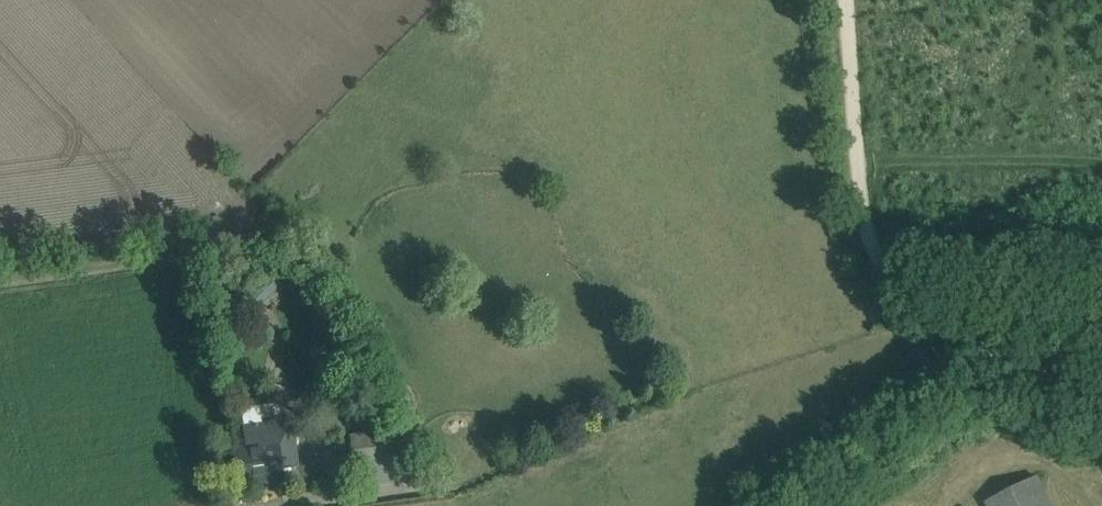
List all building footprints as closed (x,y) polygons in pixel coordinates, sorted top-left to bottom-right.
[(273,267),(266,274),(263,270),(236,296),(256,316),(283,290),(280,286),(286,280),(273,267)] [(328,349),(318,347),(312,355),(315,365),(324,366),(332,359),(328,349)] [(244,452),(235,453),(236,463),(239,484),(257,482),(257,479),(263,478),(264,481),(282,478),(281,468),(298,466),(298,461),(296,449),(292,418),(261,422),(259,405),(241,408),(243,424),(239,425),(244,452)] [(352,435),(353,444),(358,485),(386,481),(386,477),(412,474),(409,452),(399,453),(396,429),(352,435)] [(1038,477),(985,503),(986,505),(1053,505),(1038,477)]
